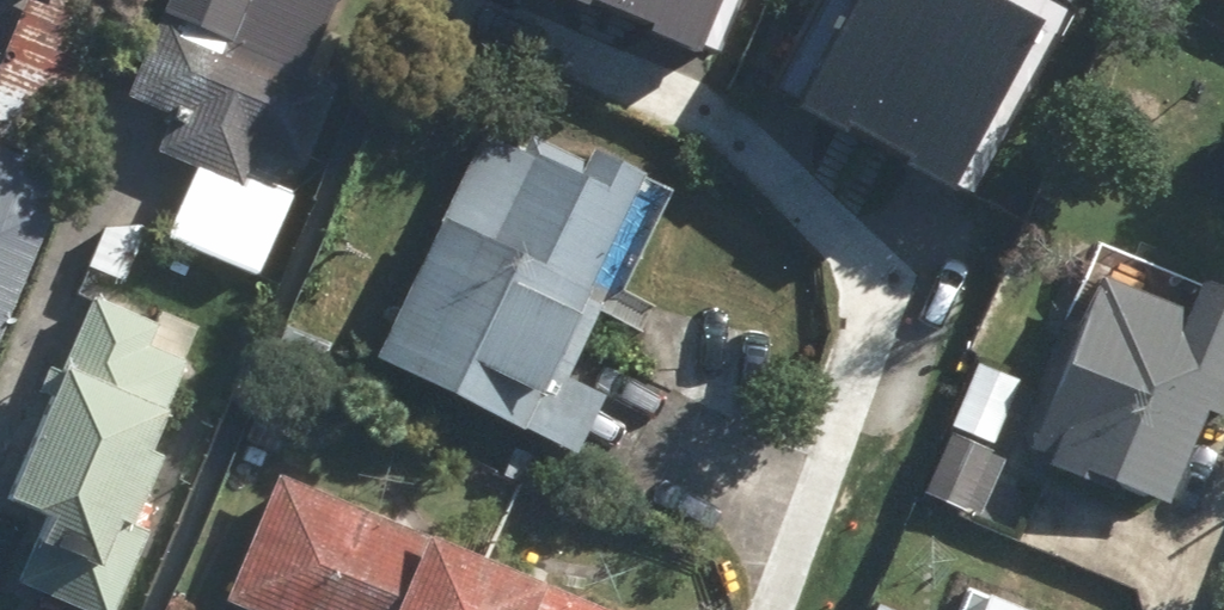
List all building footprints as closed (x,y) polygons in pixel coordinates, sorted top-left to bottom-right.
[(135,94),(178,112),(162,150),(205,167),(177,233),(268,271),(301,192),(254,172),(264,147),(312,167),(349,80),(315,66),(342,0),(174,0),(135,94)] [(724,59),(747,0),(576,0),(724,59)] [(1055,0),(834,0),(786,95),(981,192),(1073,9),(1055,0)] [(490,131),(390,352),(590,443),(617,385),(567,362),(655,167),(601,143),(594,158),(537,132),(530,148),(490,131)] [(0,142),(0,358),(76,173),(0,142)] [(1037,445),(1176,505),(1219,406),(1223,407),(1223,270),(1214,266),(1199,301),(1115,265),(1037,445)] [(105,293),(23,488),(61,504),(28,583),(94,609),(120,609),(158,518),(150,515),(179,446),(166,441),(183,399),(178,397),(195,356),(158,341),(168,319),(105,293)] [(234,597),(266,609),(645,609),(439,525),(438,528),(289,467),(234,597)] [(998,588),(989,609),(1054,609),(998,588)]
